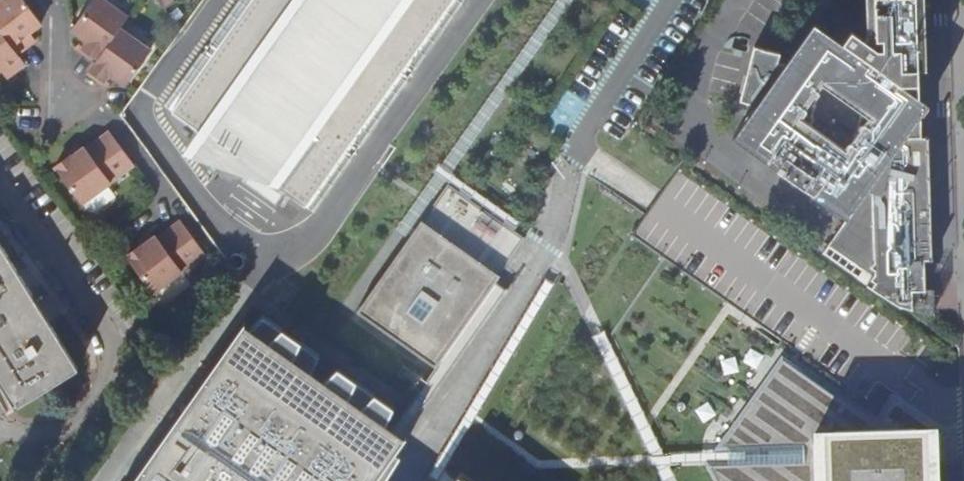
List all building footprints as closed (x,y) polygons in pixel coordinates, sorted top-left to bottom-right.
[(18,54),(32,44),(25,35),(31,31),(42,23),(25,0),(0,0),(0,29),(18,54)] [(107,0),(95,0),(72,30),(83,38),(91,44),(84,53),(95,61),(120,28),(129,17),(107,0)] [(171,110),(304,206),(452,0),(251,0),(219,44),(171,110)] [(870,33),(855,23),(846,36),(876,58),(854,91),(826,72),(803,66),(804,62),(781,57),(784,49),(755,42),(742,96),(799,138),(780,163),(809,185),(827,158),(870,188),(831,243),(909,298),(916,296),(928,296),(927,265),(936,263),(936,246),(931,242),(930,218),(926,218),(924,204),(927,201),(929,198),(931,193),(932,189),(932,185),(932,180),(931,174),(930,168),(928,162),(922,146),(919,75),(922,75),(922,62),(925,62),(922,0),(869,0),(870,33)] [(120,28),(95,61),(87,72),(100,81),(107,72),(113,77),(124,85),(150,50),(120,28)] [(6,64),(12,73),(25,63),(18,54),(0,29),(0,69),(6,64)] [(25,35),(32,44),(38,39),(31,31),(25,35)] [(91,44),(83,38),(76,47),(84,53),(91,44)] [(0,69),(0,70),(5,78),(12,73),(6,64),(0,69)] [(107,72),(100,81),(106,86),(113,77),(107,72)] [(54,165),(81,202),(133,164),(108,130),(85,146),(84,144),(69,155),(68,154),(54,165)] [(135,480),(389,480),(404,458),(397,453),(407,437),(508,288),(496,279),(500,273),(525,236),(448,182),(422,219),(421,218),(357,311),(436,366),(393,428),(368,411),(375,395),(356,381),(344,394),(312,372),(320,356),(300,342),(288,355),(275,347),(283,330),(263,316),(250,329),(243,324),(135,480)] [(125,255),(153,292),(205,253),(179,219),(159,234),(157,233),(142,245),(140,244),(125,255)] [(21,406),(79,369),(0,245),(0,374),(21,406)] [(718,480),(939,480),(938,429),(887,430),(796,366),(740,445),(760,445),(760,459),(708,460),(718,480)] [(461,466),(452,480),(484,480),(461,466)]
